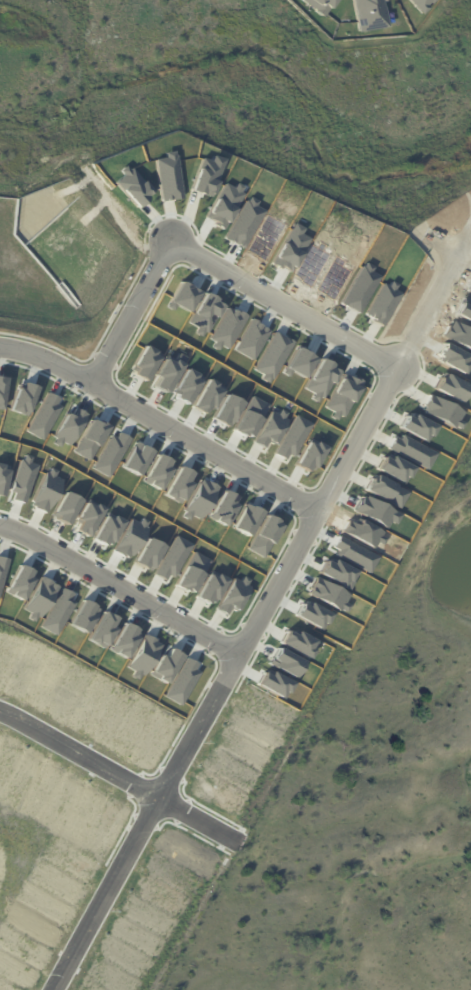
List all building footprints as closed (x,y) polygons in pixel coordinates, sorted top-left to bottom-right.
[(319,16),(331,0),(299,0),(319,16)] [(355,32),(351,0),(385,0),(385,1),(381,2),(386,27),(355,32)] [(419,14),(406,0),(430,0),(424,6),(425,8),(419,14)] [(205,149),(227,158),(212,197),(190,189),(205,149)] [(159,154),(182,153),(185,200),(161,201),(159,154)] [(117,178),(137,165),(156,195),(136,208),(117,178)] [(227,182),(247,193),(226,231),(206,220),(227,182)] [(250,197),(268,207),(246,248),(228,238),(250,197)] [(270,213),(289,223),(269,260),(250,249),(270,213)] [(294,225),(313,236),(292,274),(273,264),(294,225)] [(316,240),(335,250),(316,285),(297,274),(316,240)] [(337,254),(358,265),(339,299),(318,288),(337,254)] [(365,263),(385,273),(363,313),(344,302),(365,263)] [(387,278),(406,288),(386,324),(367,314),(387,278)] [(182,280),(201,291),(187,315),(168,303),(182,280)] [(206,291),(225,302),(206,334),(188,324),(206,291)] [(465,294),(470,297),(470,322),(455,313),(465,294)] [(228,306),(247,316),(228,349),(210,339),(228,306)] [(252,317),(271,328),(252,361),(233,350),(252,317)] [(454,318),(470,328),(470,350),(444,335),(454,318)] [(274,331),(294,342),(272,381),(252,369),(274,331)] [(445,340),(470,354),(470,368),(467,376),(435,359),(445,340)] [(146,346),(162,355),(147,381),(131,372),(146,346)] [(297,346),(317,357),(304,380),(285,369),(297,346)] [(169,355),(185,364),(168,394),(151,384),(169,355)] [(320,358),(340,369),(323,401),(303,390),(320,358)] [(188,368),(204,377),(189,404),(172,395),(188,368)] [(444,371),(470,385),(470,393),(465,404),(435,388),(444,371)] [(343,372),(364,384),(344,420),(322,408),(343,372)] [(207,379),(225,389),(209,417),(191,407),(207,379)] [(18,382),(36,386),(29,417),(11,412),(18,382)] [(227,392),(245,402),(230,427),(213,417),(227,392)] [(47,393),(64,404),(41,439),(24,429),(47,393)] [(253,394),(270,403),(251,438),(234,429),(253,394)] [(432,394),(468,413),(460,430),(423,411),(432,394)] [(71,407),(87,416),(67,450),(51,440),(71,407)] [(271,408),(289,417),(271,451),(254,442),(271,408)] [(408,409),(440,425),(430,444),(398,427),(408,409)] [(295,413),(312,422),(291,462),(274,453),(295,413)] [(93,419),(109,429),(88,462),(72,452),(93,419)] [(112,430),(129,439),(108,477),(91,468),(112,430)] [(399,433),(439,454),(431,471),(390,451),(399,433)] [(311,435),(328,444),(314,472),(296,463),(311,435)] [(136,441),(153,452),(138,476),(121,466),(136,441)] [(387,452),(418,469),(408,486),(378,470),(387,452)] [(158,453),(175,463),(159,490),(142,480),(158,453)] [(18,461),(36,465),(26,503),(8,499),(18,461)] [(181,464),(197,474),(180,504),(164,494),(181,464)] [(5,496),(0,495),(0,465),(9,466),(5,496)] [(45,474),(63,483),(49,513),(30,504),(45,474)] [(376,474),(412,493),(403,510),(367,491),(376,474)] [(202,476),(219,486),(199,521),(182,511),(202,476)] [(223,490),(240,500),(224,527),(207,517),(223,490)] [(66,491),(83,500),(69,525),(52,515),(66,491)] [(365,495),(402,515),(394,531),(357,511),(365,495)] [(88,501),(104,509),(88,536),(73,527),(88,501)] [(243,502),(262,512),(248,536),(230,526),(243,502)] [(109,512),(125,521),(109,548),(94,539),(109,512)] [(267,514),(283,523),(263,558),(246,549),(267,514)] [(353,516),(390,534),(381,552),(344,534),(353,516)] [(132,517),(148,526),(129,559),(114,550),(132,517)] [(176,535),(192,544),(171,581),(155,572),(176,535)] [(341,536),(382,557),(373,575),(332,553),(341,536)] [(149,537),(165,547),(151,571),(135,561),(149,537)] [(193,554),(210,563),(194,592),(177,583),(193,554)] [(8,557),(0,596),(0,555),(8,557)] [(329,555),(360,571),(352,588),(320,573),(329,555)] [(20,564),(37,572),(23,602),(5,593),(20,564)] [(212,571),(228,580),(215,605),(199,596),(212,571)] [(236,575),(253,584),(235,618),(218,610),(236,575)] [(39,577),(57,586),(42,618),(24,609),(39,577)] [(317,577),(353,595),(344,613),(308,595),(317,577)] [(60,588),(77,597),(57,635),(40,626),(60,588)] [(303,598),(334,613),(325,631),(294,615),(303,598)] [(83,600),(100,609),(86,634),(69,625),(83,600)] [(104,611),(121,621),(104,649),(87,639),(104,611)] [(124,622),(142,632),(126,660),(108,650),(124,622)] [(290,623),(321,640),(311,660),(279,642),(290,623)] [(144,633),(163,644),(143,677),(125,666),(144,633)] [(165,646),(183,656),(166,685),(148,674),(165,646)] [(278,646),(309,663),(300,680),(269,664),(278,646)] [(186,658),(203,668),(181,705),(164,695),(186,658)] [(267,668),(296,683),(286,702),(257,687),(267,668)]
